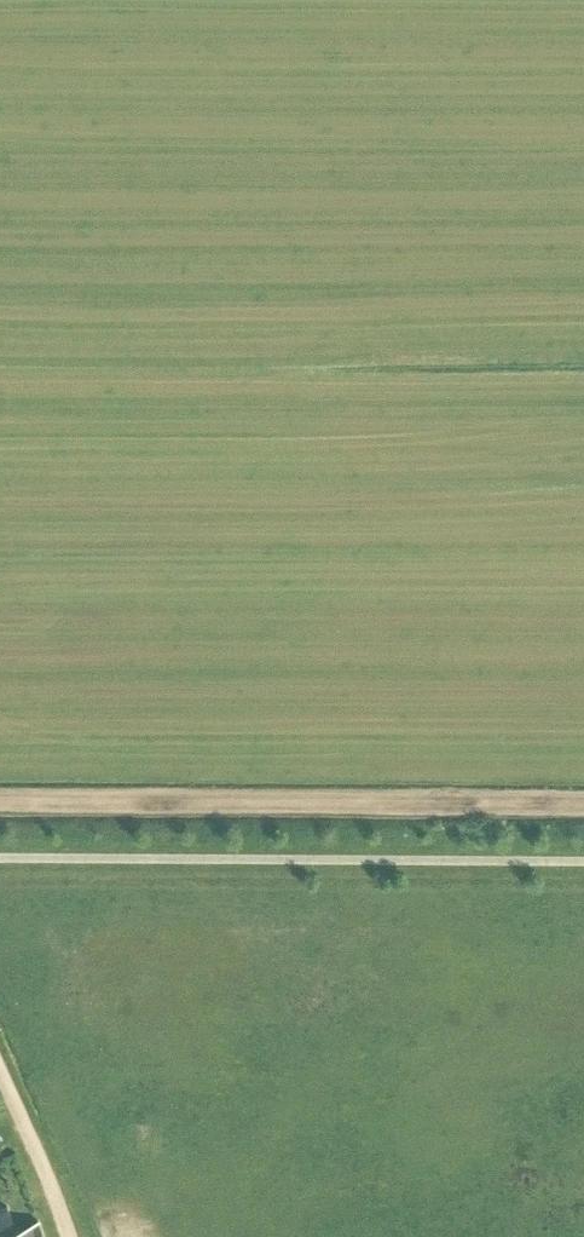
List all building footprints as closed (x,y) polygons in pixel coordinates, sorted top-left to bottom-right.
[(0,1207),(0,1236),(43,1236),(38,1219),(13,1227),(6,1205),(0,1207)]
